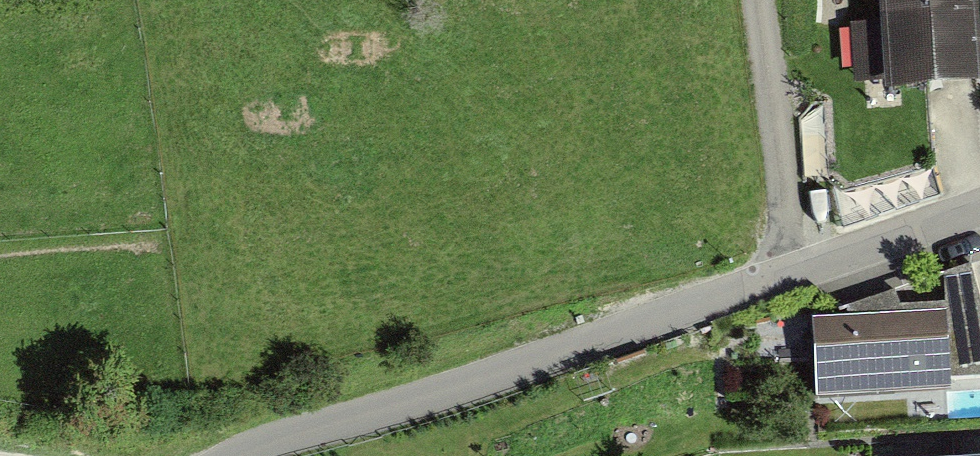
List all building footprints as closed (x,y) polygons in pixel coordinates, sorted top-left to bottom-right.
[(890,83),(825,88),(830,182),(842,192),(933,166),(929,126),(911,126),(909,81),(977,77),(972,0),(882,0),(890,83)] [(810,319),(814,401),(951,393),(951,380),(979,378),(979,259),(945,271),(946,311),(900,314),(894,291),(810,319)]
